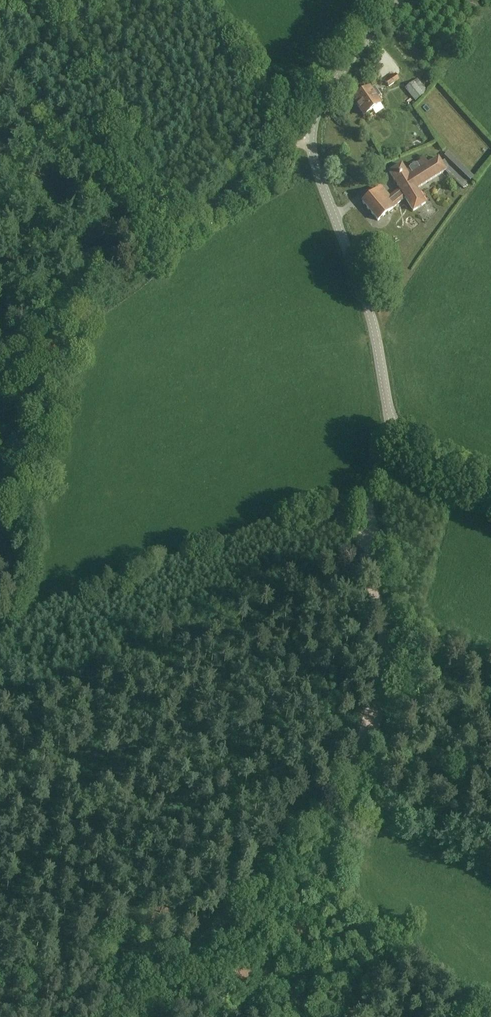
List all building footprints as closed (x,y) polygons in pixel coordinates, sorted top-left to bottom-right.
[(385,80),(389,86),(398,79),(394,74),(385,80)] [(405,88),(415,101),(427,91),(417,78),(405,88)] [(371,89),(370,88),(353,99),(364,115),(380,104),(376,98),(380,95),(375,87),(371,89)] [(406,171),(402,164),(389,172),(400,189),(390,197),(381,187),(363,202),(378,220),(405,197),(413,210),(425,203),(416,188),(446,170),(438,158),(428,165),(424,159),(406,171)]
